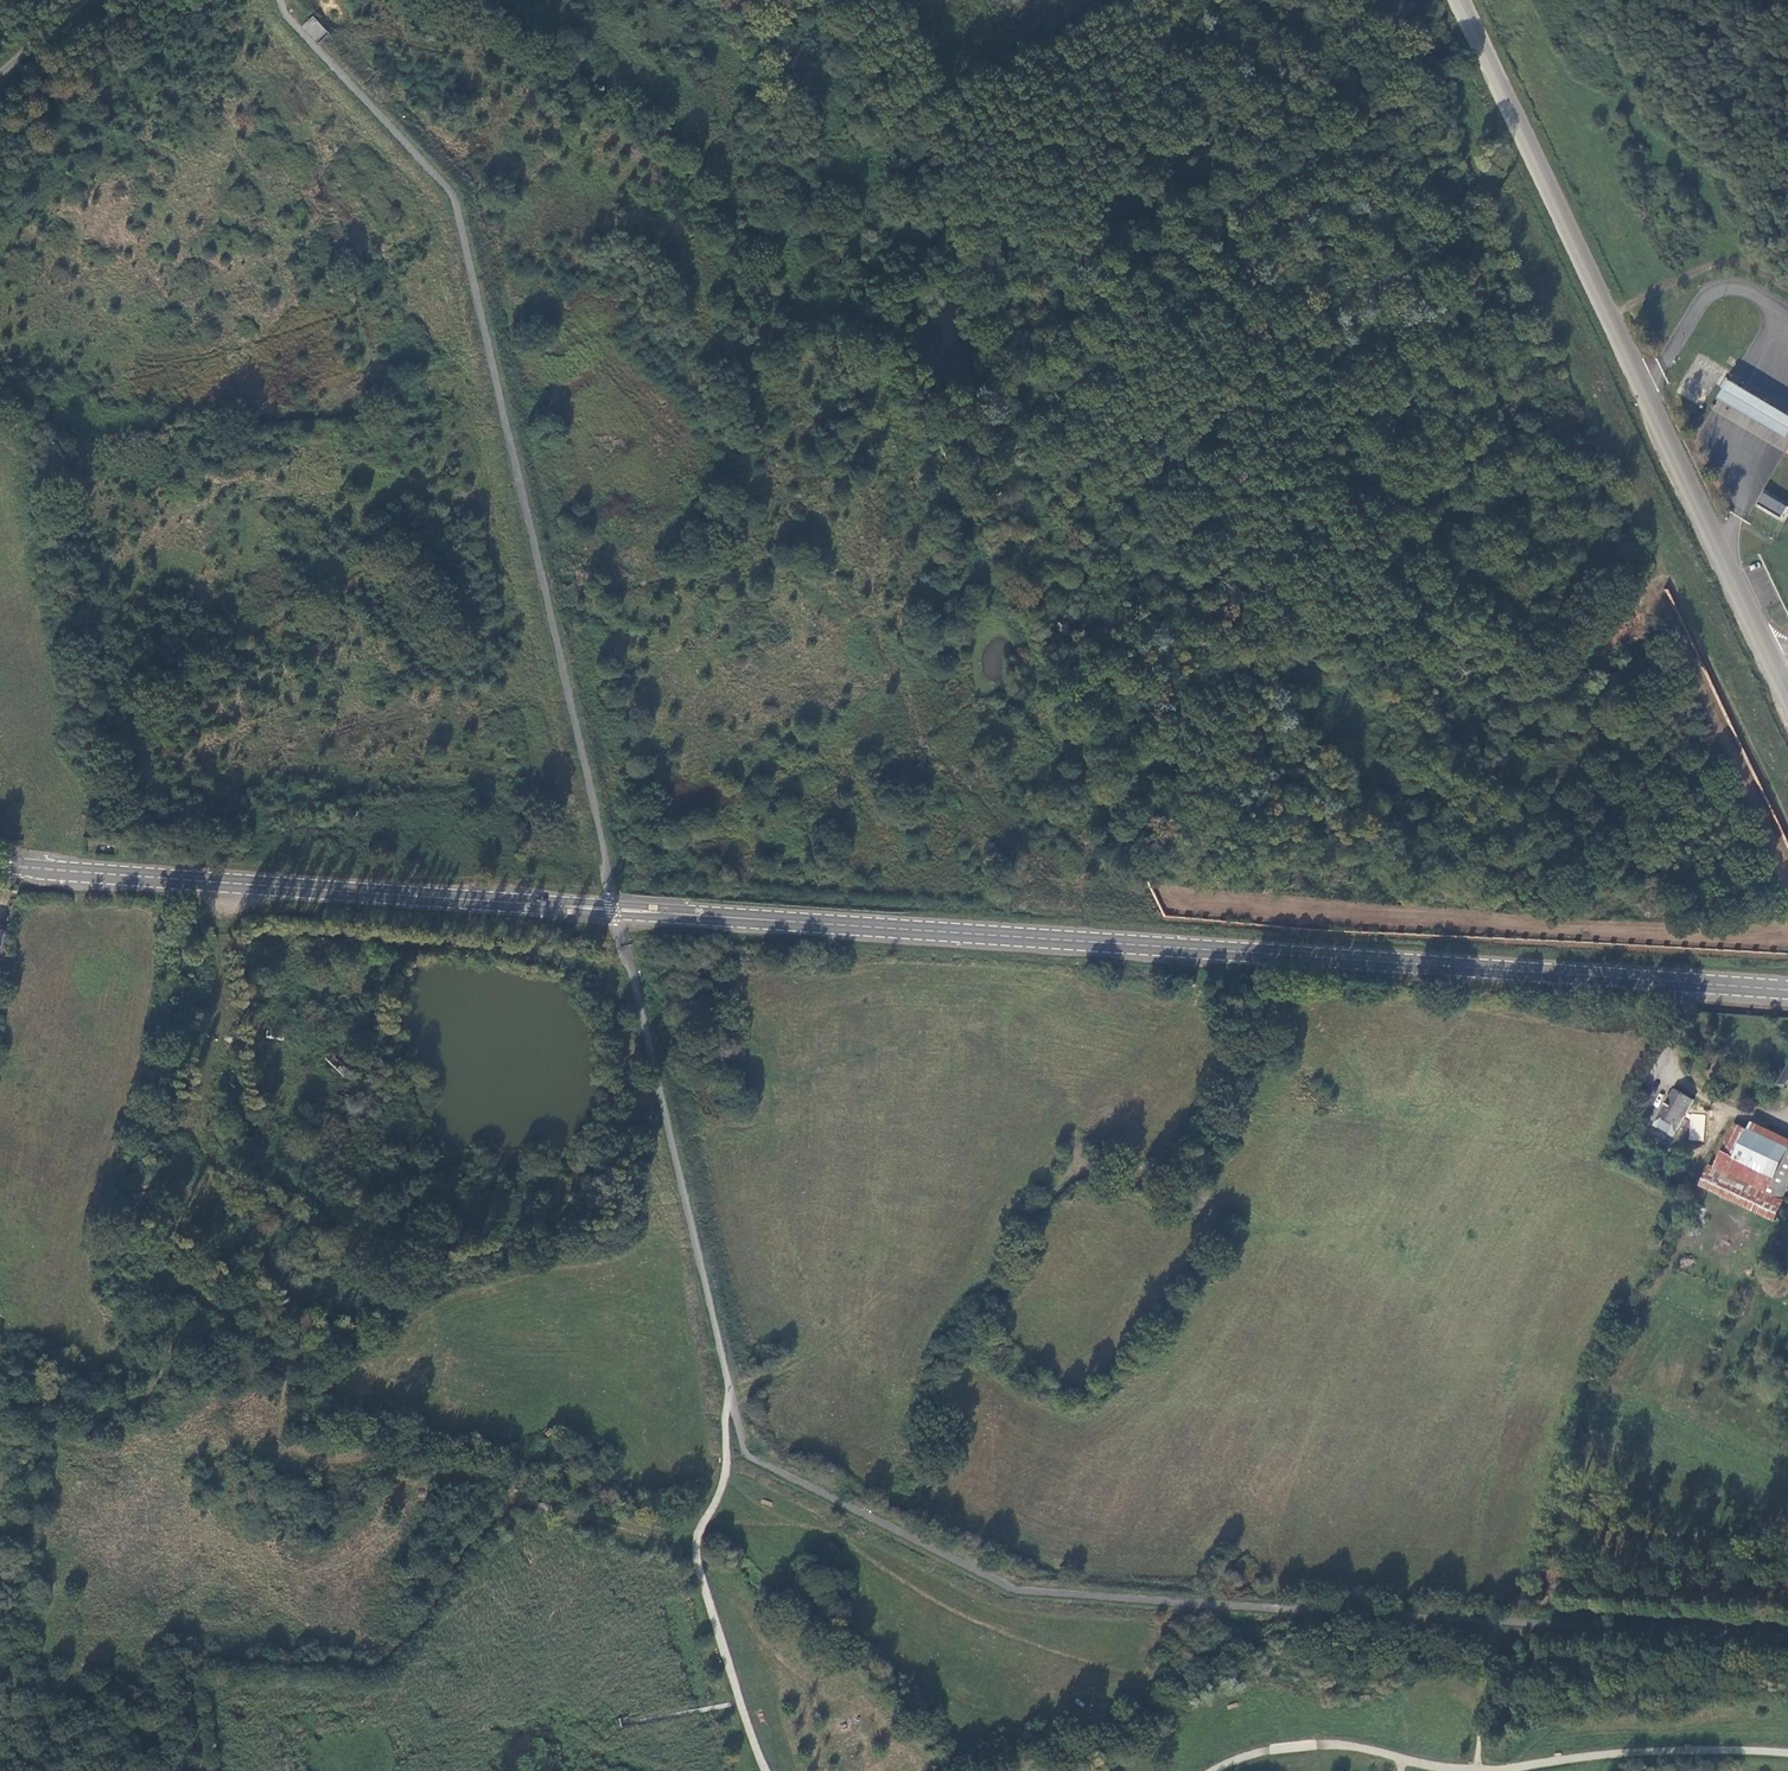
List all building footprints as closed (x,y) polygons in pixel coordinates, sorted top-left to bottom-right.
[(313,16),(302,26),(317,42),(328,32),(313,16)] [(1732,380),(1721,399),(1759,421),(1787,438),(1787,413),(1770,403),(1732,380)] [(1766,493),(1759,505),(1782,518),(1787,508),(1787,506),(1766,493)] [(5,959),(10,934),(0,932),(0,958),(5,959)] [(1673,1137),(1694,1100),(1676,1090),(1655,1127),(1673,1137)] [(1704,1141),(1706,1115),(1690,1113),(1688,1140),(1704,1141)] [(1752,1121),(1748,1129),(1787,1148),(1787,1137),(1752,1121)] [(1776,1221),(1786,1200),(1782,1199),(1787,1186),(1787,1148),(1748,1129),(1735,1123),(1714,1167),(1710,1165),(1701,1185),(1776,1221)]
